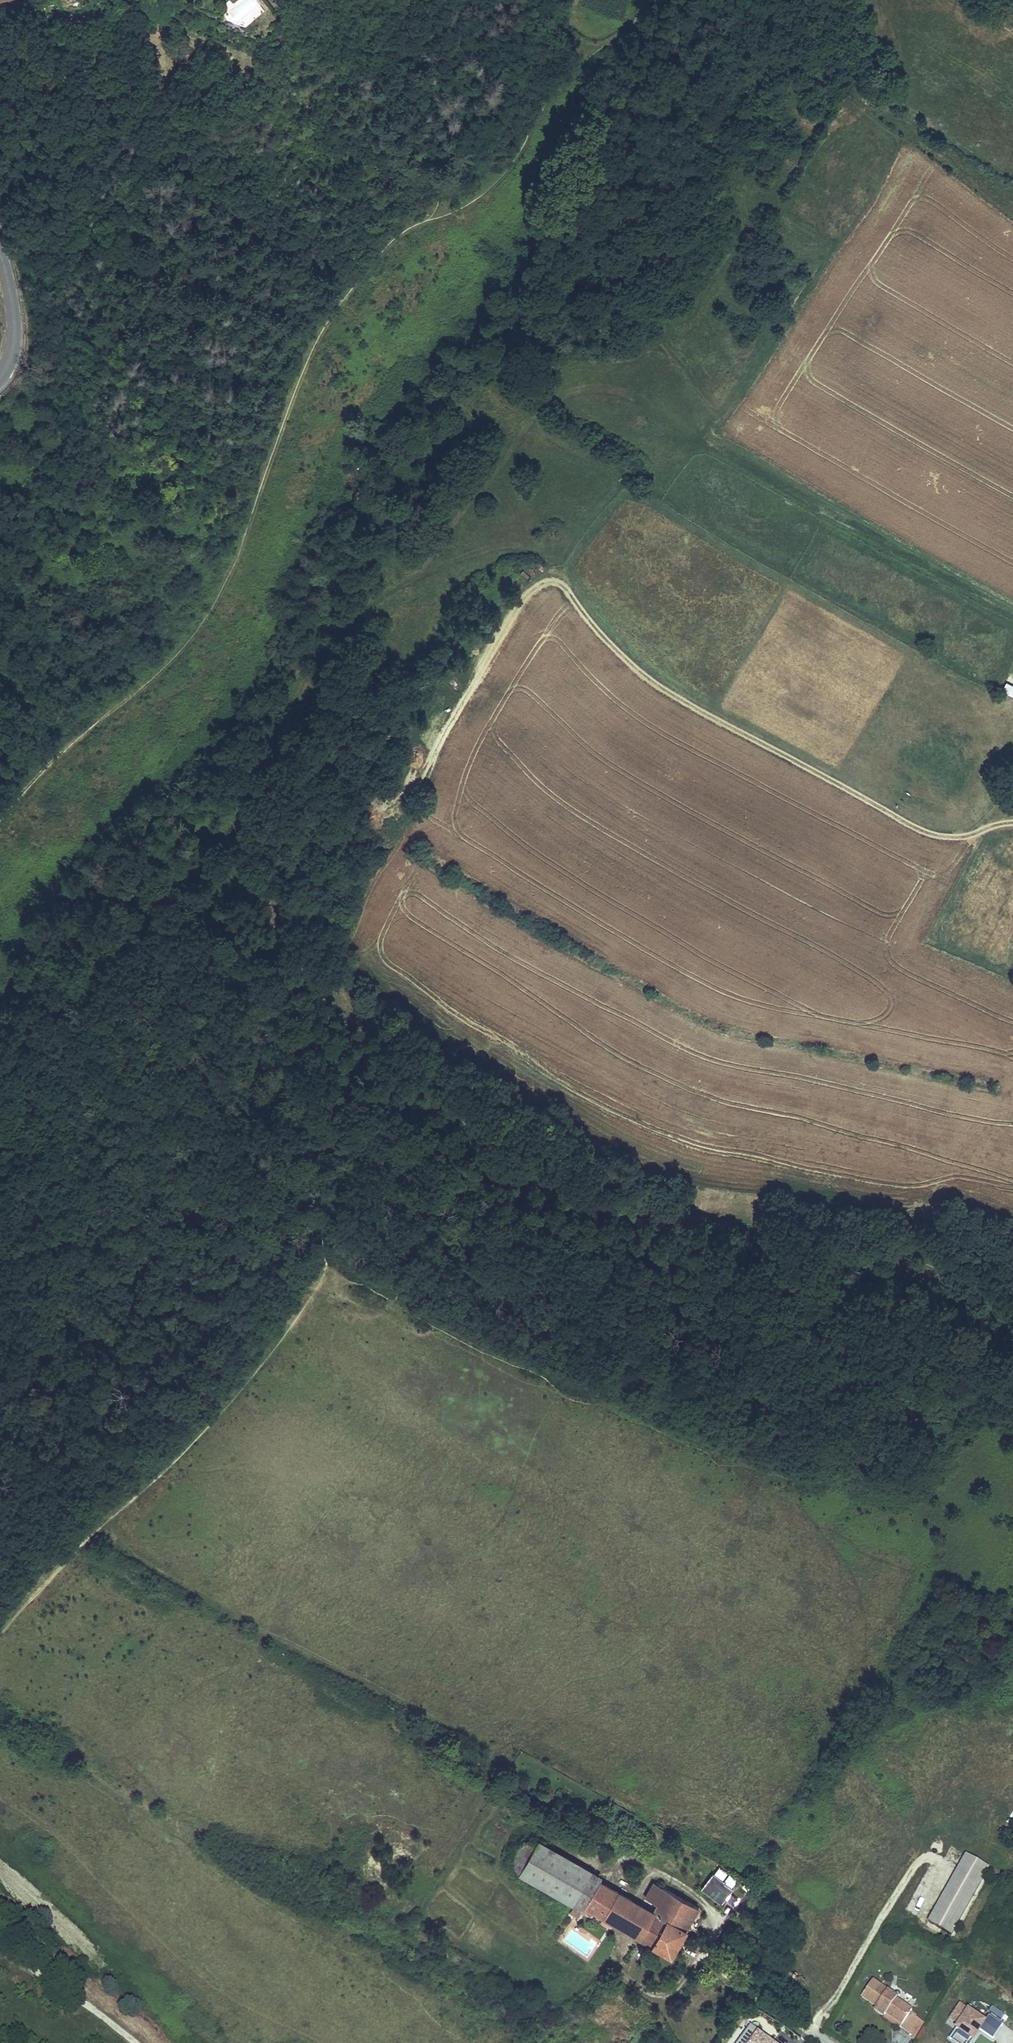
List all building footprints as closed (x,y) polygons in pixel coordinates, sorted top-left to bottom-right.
[(601,1878),(538,1842),(536,1841),(534,1841),(531,1841),(529,1841),(526,1842),(524,1843),(522,1844),(520,1846),(518,1848),(517,1850),(515,1853),(514,1854),(514,1856),(513,1859),(513,1861),(513,1864),(514,1866),(515,1868),(516,1871),(517,1873),(519,1875),(582,1911),(585,1907),(599,1881),(601,1878)] [(989,1867),(967,1855),(930,1920),(951,1932),(989,1867)] [(732,1889),(712,1873),(701,1888),(721,1903),(732,1889)] [(732,1885),(736,1877),(728,1873),(724,1880),(732,1885)] [(653,1912),(599,1881),(585,1907),(670,1956),(698,1908),(654,1883),(645,1898),(657,1905),(653,1912)] [(897,1998),(872,1981),(861,1996),(876,2007),(886,2014),(901,2025),(899,2028),(907,2033),(917,2018),(910,2013),(912,2011),(895,2000),(897,1998)] [(960,2006),(950,2020),(959,2025),(956,2029),(959,2031),(952,2041),(955,2042),(968,2042),(977,2029),(980,2031),(993,2040),(1003,2025),(989,2016),(984,2022),(960,2006)] [(886,2014),(876,2007),(874,2010),(884,2017),(886,2014)] [(886,2014),(884,2017),(899,2028),(901,2025),(886,2014)] [(918,2041),(927,2025),(917,2018),(907,2033),(918,2041)] [(751,2024),(737,2042),(777,2042),(751,2024)] [(949,2039),(952,2041),(959,2031),(956,2029),(949,2039)] [(968,2042),(971,2042),(980,2031),(977,2029),(968,2042)]
